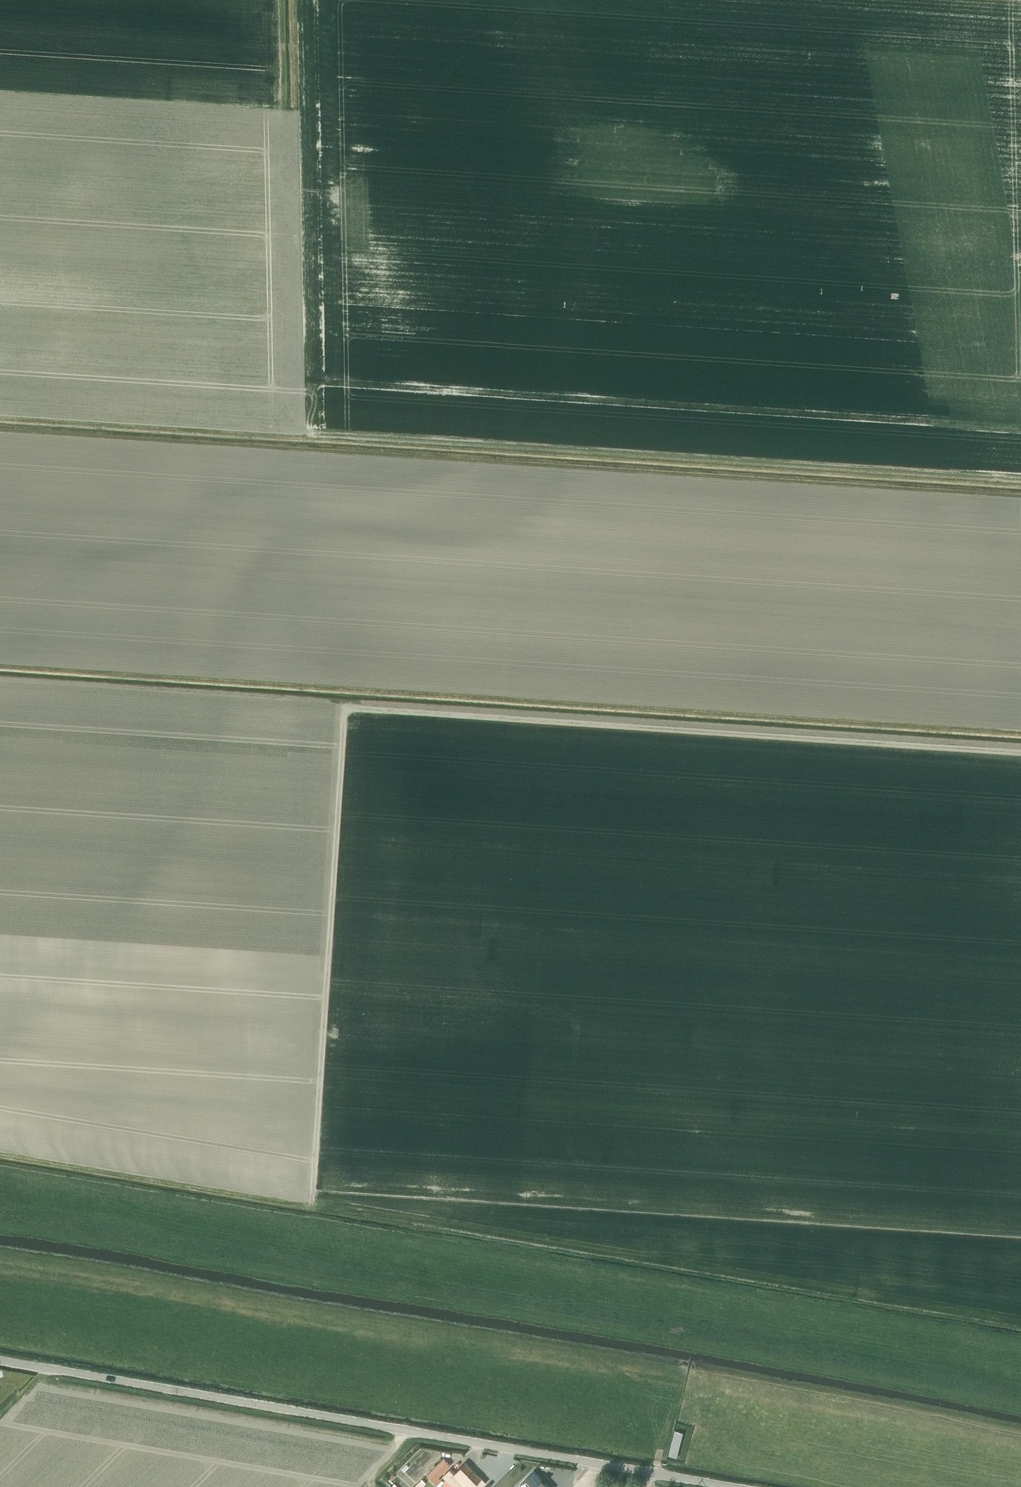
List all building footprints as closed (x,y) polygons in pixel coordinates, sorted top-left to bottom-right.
[(675,1430),(669,1455),(677,1457),(683,1432),(675,1430)] [(443,1458),(427,1474),(437,1485),(442,1480),(439,1476),(450,1465),(443,1458)] [(472,1470),(465,1462),(454,1473),(450,1468),(443,1476),(454,1486),(455,1486),(472,1470)] [(455,1486),(480,1486),(485,1482),(472,1470),(455,1486)] [(534,1471),(521,1484),(524,1486),(550,1486),(534,1471)] [(414,1486),(421,1486),(426,1483),(422,1479),(414,1486)]
